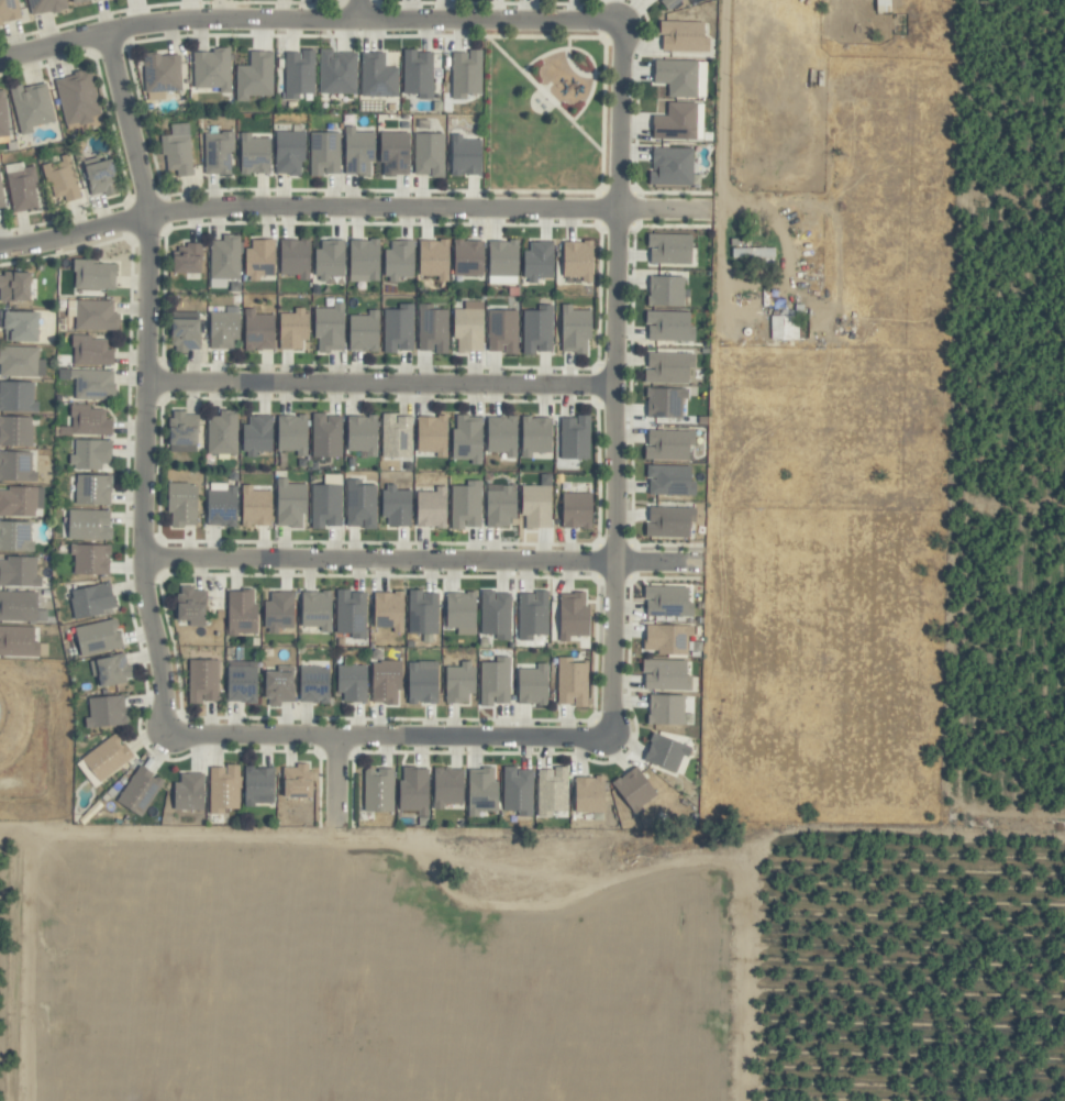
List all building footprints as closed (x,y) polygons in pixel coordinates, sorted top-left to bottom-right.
[(22,20),(18,0),(0,0),(0,25),(22,20)] [(68,8),(66,0),(28,0),(31,16),(68,8)] [(662,50),(710,51),(710,36),(706,36),(706,22),(663,21),(662,50)] [(194,50),(194,88),(220,88),(220,93),(231,93),(230,50),(194,50)] [(274,52),(250,51),(250,66),(237,66),(236,101),(249,101),(249,96),(273,96),(274,52)] [(314,94),(314,51),(286,51),(285,99),(298,99),(298,94),(314,94)] [(356,94),(357,51),(320,51),(319,93),(356,94)] [(434,99),(433,51),(404,51),(404,94),(420,93),(420,99),(434,99)] [(452,52),(453,99),(468,98),(468,94),(483,94),(482,51),(452,52)] [(397,67),(386,67),(386,52),(362,52),(362,97),(398,96),(397,67)] [(181,53),(145,54),(145,92),(182,91),(181,53)] [(697,98),(698,61),(656,59),(656,83),(669,84),(668,97),(697,98)] [(66,126),(92,121),(91,116),(102,114),(92,70),(56,78),(66,126)] [(21,135),(34,133),(32,127),(56,122),(47,82),(23,88),(22,85),(10,88),(21,135)] [(6,92),(0,92),(0,138),(8,138),(6,92)] [(654,115),(654,139),(695,140),(696,103),(668,102),(668,115),(654,115)] [(192,174),(190,124),(170,125),(171,135),(163,135),(165,176),(192,174)] [(371,176),(372,162),(376,162),(377,133),(356,132),(356,127),(346,126),(345,175),(371,176)] [(278,175),(302,175),(302,162),(307,162),(307,131),(278,131),(278,175)] [(205,133),(206,175),(234,174),(232,132),(205,133)] [(383,132),(383,175),(410,176),(411,133),(383,132)] [(252,138),(252,133),(242,133),(243,174),(272,174),(272,138),(252,138)] [(341,133),(311,133),(312,175),(341,175),(341,133)] [(444,178),(445,134),(416,133),(415,175),(431,175),(431,178),(444,178)] [(482,176),(483,139),(463,139),(463,134),(454,134),(453,175),(482,176)] [(694,148),(653,147),(652,184),(693,185),(694,148)] [(44,162),(52,205),(79,200),(72,157),(44,162)] [(114,159),(98,163),(97,158),(85,161),(92,196),(105,193),(105,196),(121,192),(114,159)] [(32,167),(24,168),(23,162),(5,165),(13,213),(39,209),(32,167)] [(693,264),(694,235),(650,234),(650,247),(651,247),(650,263),(693,264)] [(240,279),(241,235),(223,235),(223,241),(211,240),(211,278),(240,279)] [(276,239),(248,240),(248,280),(261,280),(261,275),(276,275),(276,239)] [(282,239),(281,274),(300,275),(300,281),(311,281),(312,239),(282,239)] [(351,282),(381,281),(380,239),(350,240),(351,282)] [(346,240),(322,240),(322,249),(318,249),(317,281),(329,281),(329,277),(345,277),(346,240)] [(387,283),(399,283),(399,277),(415,277),(414,240),(391,241),(391,249),(386,249),(387,283)] [(420,240),(420,276),(438,276),(438,282),(450,282),(450,240),(420,240)] [(457,277),(486,276),(485,240),(456,241),(457,277)] [(519,284),(520,241),(491,241),(490,284),(519,284)] [(555,242),(531,241),(531,251),(526,251),(526,283),(538,283),(538,278),(554,278),(555,242)] [(565,277),(583,277),(583,282),(594,282),(596,242),(566,241),(565,277)] [(203,245),(176,244),(176,272),(203,273),(203,245)] [(75,261),(74,290),(117,290),(118,262),(75,261)] [(33,273),(0,273),(0,301),(33,302),(33,273)] [(650,306),(685,306),(685,277),(650,276),(650,306)] [(114,301),(76,300),(76,330),(120,331),(120,313),(114,313),(114,301)] [(483,301),(464,301),(464,309),(454,309),(455,352),(484,352),(483,301)] [(345,302),(334,302),(334,308),(317,308),(317,352),(345,351),(345,302)] [(384,310),(384,352),(413,353),(414,304),(398,304),(398,310),(384,310)] [(434,304),(419,304),(418,350),(435,351),(435,354),(448,354),(448,310),(434,310),(434,304)] [(572,310),(572,304),(563,304),(563,353),(588,353),(588,339),(593,339),(593,310),(572,310)] [(553,353),(552,305),(537,305),(538,310),(523,310),(524,353),(553,353)] [(281,349),(303,350),(303,340),(309,341),(309,308),(295,308),(295,314),(281,313),(281,349)] [(256,314),(256,309),(246,309),(247,350),(276,350),(276,314),(256,314)] [(368,315),(350,315),(351,351),(380,351),(379,309),(368,310),(368,315)] [(518,310),(489,310),(489,351),(505,351),(505,355),(518,354),(518,310)] [(5,341),(40,342),(41,312),(1,311),(0,329),(5,329),(5,341)] [(692,312),(647,311),(647,325),(649,325),(649,340),(696,341),(696,327),(691,327),(692,312)] [(241,313),(212,312),(211,349),(233,349),(234,340),(241,340),(241,313)] [(202,349),(202,314),(174,313),(174,353),(187,353),(187,349),(202,349)] [(798,340),(798,316),(771,316),(771,340),(798,340)] [(108,339),(93,339),(93,336),(74,335),(73,365),(115,365),(115,350),(108,350),(108,339)] [(45,360),(39,359),(39,347),(0,347),(0,364),(1,364),(1,376),(45,377),(45,360)] [(646,383),(693,384),(694,354),(650,352),(649,369),(647,369),(646,383)] [(75,400),(116,401),(116,371),(70,370),(70,379),(76,380),(75,400)] [(39,412),(39,402),(34,402),(34,382),(0,382),(0,411),(39,412)] [(683,418),(683,399),(689,399),(689,389),(648,388),(648,417),(683,418)] [(72,435),(113,435),(113,420),(106,420),(106,409),(90,409),(90,405),(72,405),(72,435)] [(208,454),(237,455),(238,411),(220,410),(220,417),(208,416),(208,454)] [(199,415),(186,415),(186,411),(170,411),(171,445),(200,444),(199,415)] [(313,457),(341,457),(342,415),(314,414),(313,457)] [(413,415),(382,414),(381,457),(412,458),(413,415)] [(274,451),(272,415),(245,416),(246,457),(257,457),(257,452),(274,451)] [(308,457),(309,415),(279,415),(279,451),(297,452),(297,456),(308,457)] [(33,417),(0,416),(0,446),(33,447),(33,417)] [(350,416),(349,451),(360,451),(360,456),(378,457),(379,417),(350,416)] [(420,416),(418,452),(437,453),(437,457),(448,458),(449,417),(420,416)] [(484,417),(456,416),(455,460),(483,462),(484,417)] [(519,417),(490,416),(489,452),(507,452),(507,457),(517,457),(519,417)] [(560,459),(590,459),(591,417),(561,416),(560,459)] [(523,458),(532,458),(532,453),(553,453),(552,417),(522,417),(523,458)] [(646,460),(692,460),(693,431),(650,430),(649,446),(646,446),(646,460)] [(113,441),(75,440),(75,455),(69,455),(69,469),(112,470),(113,441)] [(0,451),(0,481),(37,482),(37,472),(32,471),(33,452),(0,451)] [(692,467),(648,465),(648,479),(650,479),(650,494),(697,496),(698,481),(692,481),(692,467)] [(76,504),(112,505),(113,476),(76,475),(76,504)] [(279,527),(303,527),(303,514),(308,514),(309,484),(288,484),(288,478),(279,478),(279,527)] [(347,528),(376,528),(377,485),(362,485),(362,480),(348,480),(347,528)] [(452,486),(452,529),(481,529),(482,481),(466,481),(466,486),(452,486)] [(169,484),(170,527),(199,526),(198,483),(169,484)] [(238,485),(209,484),(208,526),(237,527),(238,485)] [(273,491),(253,491),(253,485),(243,485),(244,527),(274,526),(273,491)] [(341,526),(342,486),(313,485),(312,529),(325,529),(325,526),(341,526)] [(389,527),(413,526),(412,491),(397,491),(397,485),(384,485),(384,517),(389,517),(389,527)] [(516,519),(517,486),(489,485),(488,527),(510,528),(510,519),(516,519)] [(524,528),(552,529),(552,486),(524,486),(524,528)] [(437,492),(417,493),(418,528),(448,528),(447,487),(437,487),(437,492)] [(36,517),(36,488),(0,488),(0,516),(36,517)] [(594,529),(594,494),(564,493),(564,528),(594,529)] [(649,537),(693,538),(694,508),(650,507),(649,537)] [(112,540),(112,511),(70,510),(69,540),(112,540)] [(0,522),(0,551),(35,552),(35,541),(31,541),(32,522),(0,522)] [(73,574),(110,575),(111,545),(73,545),(73,574)] [(0,558),(0,587),(43,587),(43,577),(37,577),(37,558),(0,558)] [(74,620),(104,615),(103,609),(115,608),(112,584),(70,590),(74,620)] [(180,620),(190,620),(190,626),(207,626),(208,591),(195,591),(195,586),(180,586),(180,620)] [(692,616),(692,586),(646,587),(646,617),(692,616)] [(259,635),(259,603),(254,603),(254,591),(229,590),(228,634),(259,635)] [(47,611),(38,610),(39,592),(0,591),(0,621),(47,622),(47,611)] [(332,591),(303,592),(304,627),(321,627),(321,632),(333,632),(332,591)] [(366,639),(367,592),(338,591),(337,634),(353,634),(353,639),(366,639)] [(481,635),(497,635),(496,641),(511,641),(511,593),(495,593),(495,591),(482,591),(481,635)] [(533,634),(548,635),(549,591),(535,591),(535,594),(520,594),(518,640),(533,641),(533,634)] [(294,628),(295,593),(272,592),(271,602),(267,602),(266,634),(278,634),(278,628),(294,628)] [(375,627),(393,628),(393,633),(405,634),(406,593),(376,592),(375,627)] [(409,634),(438,634),(438,592),(410,592),(409,634)] [(476,636),(477,593),(447,593),(446,628),(457,629),(457,635),(476,636)] [(560,594),(562,642),(570,641),(570,637),(593,636),(591,606),(587,606),(586,593),(560,594)] [(123,647),(118,618),(76,627),(81,656),(123,647)] [(688,654),(688,636),(694,636),(694,626),(647,625),(646,654),(688,654)] [(48,657),(48,643),(36,643),(36,627),(0,626),(0,656),(48,657)] [(135,681),(132,666),(128,667),(126,654),(89,661),(92,677),(97,676),(99,687),(135,681)] [(481,663),(481,704),(510,705),(510,657),(495,657),(495,663),(481,663)] [(589,664),(573,663),(573,658),(558,657),(558,704),(575,704),(575,707),(588,708),(589,664)] [(368,703),(368,666),(351,665),(351,658),(342,658),(341,702),(368,703)] [(189,702),(218,703),(218,660),(189,660),(189,702)] [(689,661),(644,660),(644,672),(647,673),(646,690),(693,691),(694,675),(688,675),(689,661)] [(258,661),(229,662),(230,703),(259,702),(258,661)] [(374,704),(398,704),(398,690),(403,691),(403,662),(374,661),(374,704)] [(461,667),(447,667),(446,703),(469,704),(469,694),(475,694),(476,662),(461,662),(461,667)] [(439,668),(419,668),(419,663),(410,663),(410,704),(439,704),(439,668)] [(549,664),(537,664),(537,669),(520,669),(519,704),(549,705),(549,664)] [(268,672),(267,707),(281,707),(281,701),(296,702),(296,667),(279,666),(279,672),(268,672)] [(302,703),(331,703),(332,668),(303,667),(302,703)] [(685,696),(650,695),(650,724),(692,725),(693,714),(685,714),(685,696)] [(87,728),(127,726),(126,696),(89,698),(90,718),(86,718),(87,728)] [(83,757),(100,781),(135,757),(118,733),(83,757)] [(677,772),(683,755),(689,757),(692,747),(655,733),(645,760),(677,772)] [(93,788),(100,784),(84,759),(77,763),(93,788)] [(142,817),(164,780),(139,765),(116,802),(142,817)] [(313,765),(285,766),(286,799),(314,798),(313,765)] [(211,766),(210,814),(225,814),(225,809),(240,810),(240,767),(211,766)] [(645,811),(642,807),(658,794),(635,766),(612,785),(639,816),(645,811)] [(246,808),(254,808),(255,803),(275,803),(276,768),(247,768),(246,808)] [(401,812),(419,812),(419,816),(429,816),(430,769),(402,768),(401,812)] [(444,805),(465,804),(465,768),(435,769),(436,810),(444,810),(444,805)] [(479,811),(499,812),(500,782),(495,781),(495,769),(470,768),(469,817),(478,817),(479,811)] [(504,811),(518,812),(518,816),(533,817),(533,769),(504,768),(504,811)] [(365,812),(394,812),(395,769),(378,769),(378,770),(365,769),(365,812)] [(553,818),(554,812),(567,812),(568,770),(538,769),(536,817),(553,818)] [(204,773),(181,774),(181,782),(175,783),(176,811),(205,810),(204,773)] [(606,778),(578,777),(577,812),(605,813),(606,778)]
